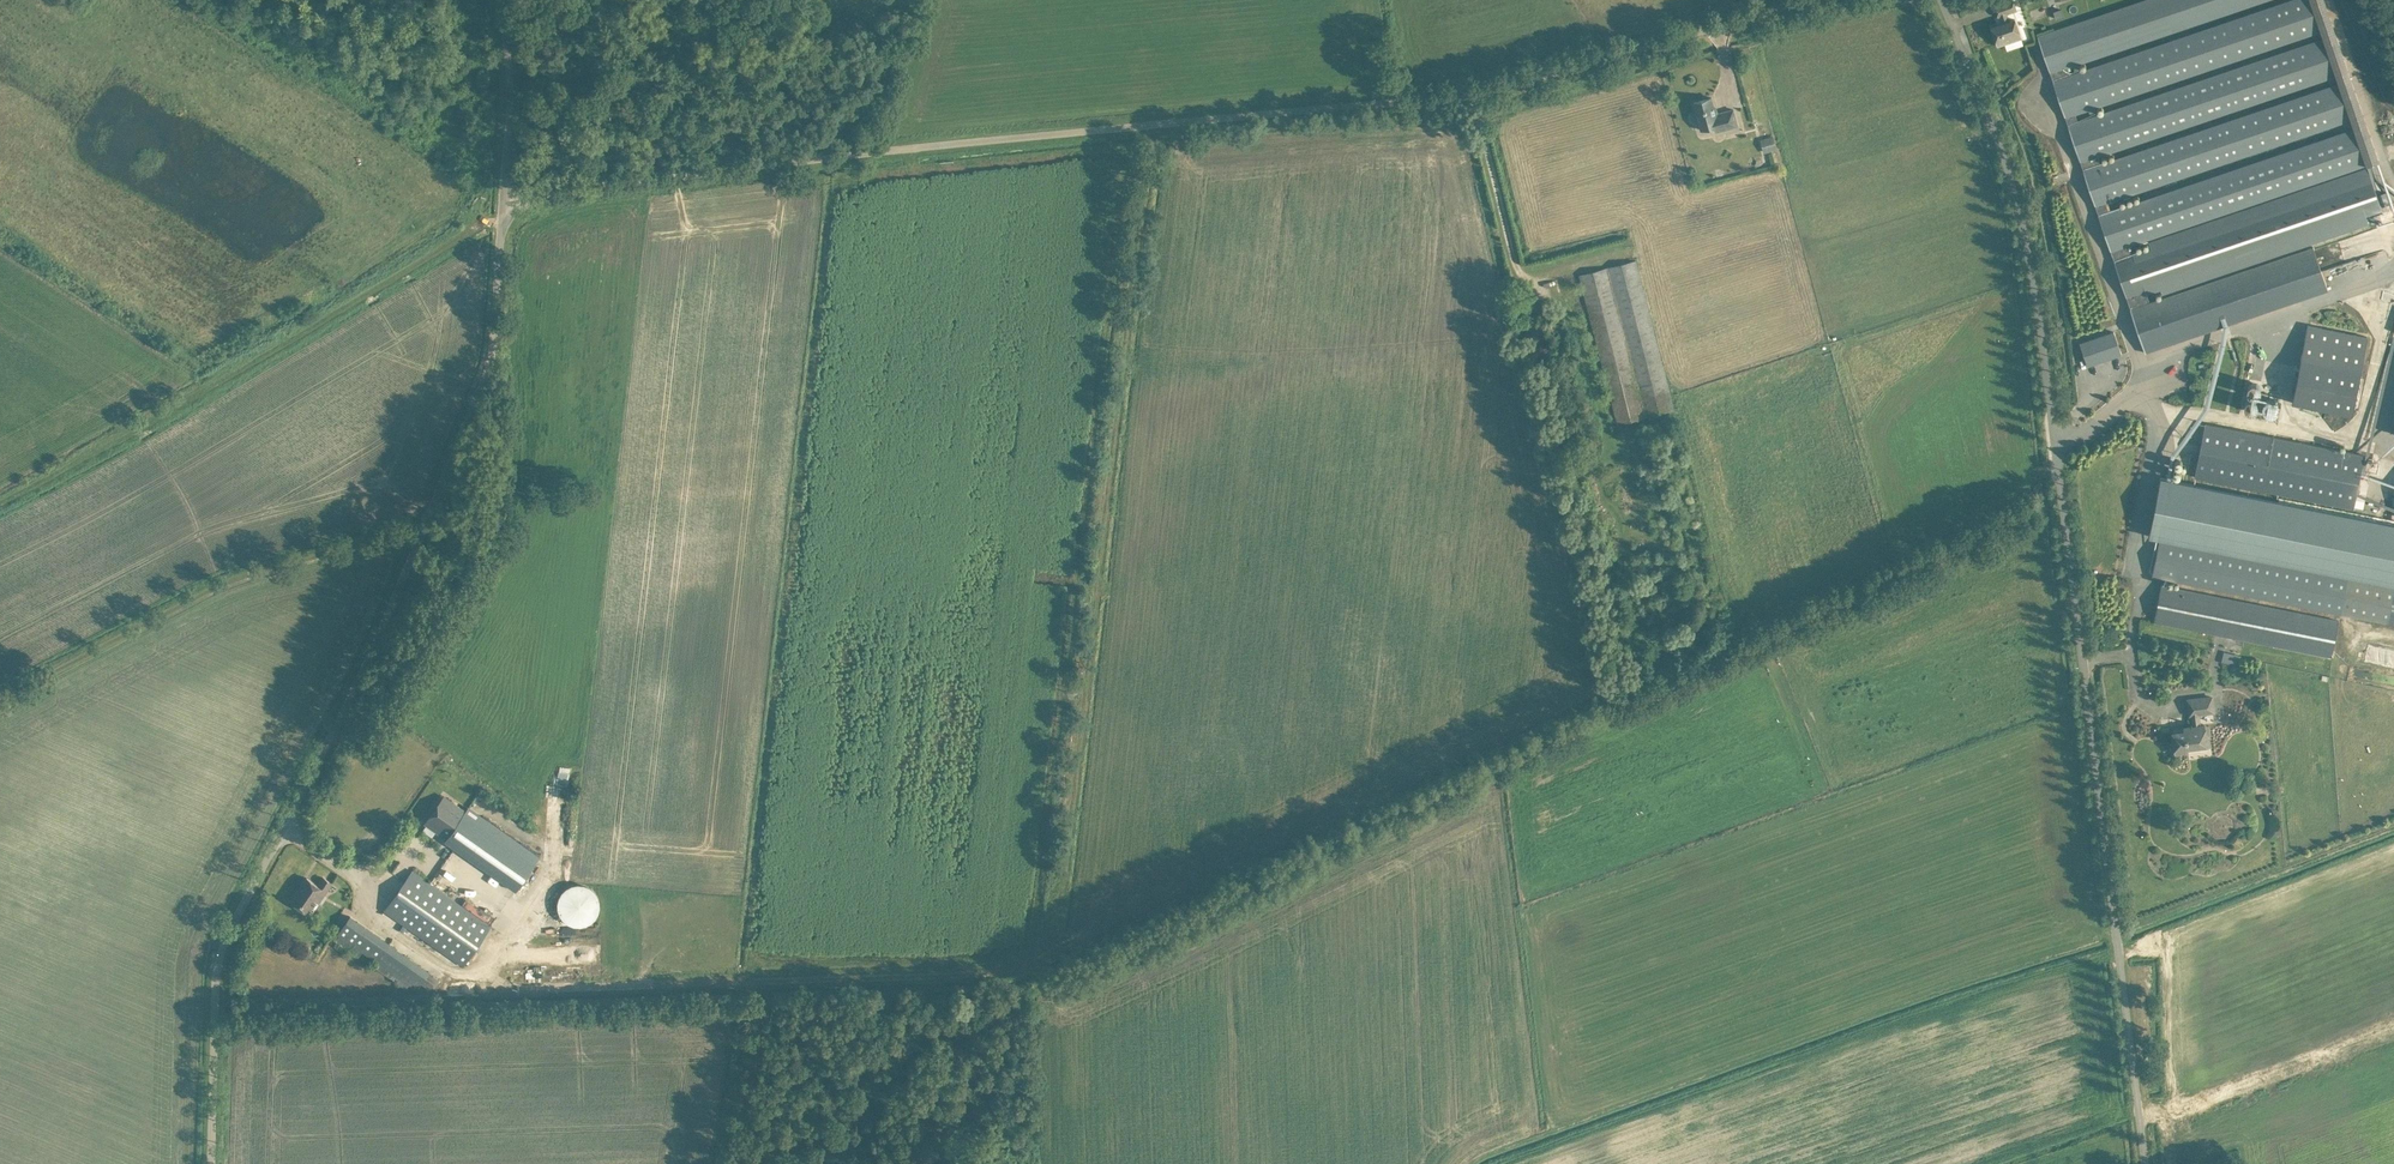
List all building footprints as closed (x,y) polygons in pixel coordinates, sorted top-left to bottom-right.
[(2000,15),(2007,12),(2016,9),(2013,0),(2010,0),(2006,2),(1995,5),(1998,16),(2000,15)] [(2041,43),(2050,71),(2052,70),(2055,80),(2054,81),(2065,115),(2067,115),(2070,125),(2069,125),(2080,160),(2082,159),(2085,169),(2084,170),(2096,204),(2097,204),(2101,215),(2099,215),(2111,250),(2113,249),(2117,261),(2115,261),(2127,296),(2128,296),(2132,308),(2131,308),(2146,352),(2328,290),(2313,245),(2148,302),(2143,290),(2381,210),(2371,180),(2370,175),(2130,257),(2126,245),(2366,163),(2354,129),(2108,212),(2104,201),(2350,118),(2339,83),(2098,165),(2095,155),(2335,73),(2324,39),(2077,123),(2074,112),(2320,29),(2311,0),(2292,0),(2068,76),(2064,66),(2258,0),(2145,0),(2039,36),(2041,43)] [(2366,163),(2370,175),(2371,180),(2375,179),(2374,174),(2370,163),(2379,161),(2325,0),(2311,0),(2320,29),(2324,39),(2335,73),(2339,83),(2350,118),(2354,129),(2366,163)] [(2015,18),(1992,26),(1998,45),(2021,37),(2015,18)] [(1712,97),(1694,102),(1697,112),(1696,113),(1698,121),(1699,121),(1701,129),(1724,123),(1725,129),(1738,125),(1734,109),(1716,113),(1712,97)] [(1636,260),(1607,267),(1608,271),(1581,278),(1619,423),(1675,409),(1636,260)] [(2368,335),(2308,323),(2292,401),(2351,413),(2368,335)] [(2122,354),(2114,331),(2080,342),(2088,365),(2122,354)] [(2195,476),(2352,507),(2363,453),(2206,422),(2195,476)] [(2161,477),(2149,536),(2393,585),(2393,523),(2161,477)] [(2152,575),(2163,577),(2393,624),(2393,586),(2159,539),(2152,575)] [(2162,585),(2155,621),(2217,633),(2245,639),(2332,656),(2339,620),(2162,585)] [(2242,655),(2224,651),(2221,661),(2239,665),(2242,655)] [(2212,696),(2200,698),(2188,699),(2190,714),(2214,711),(2212,696)] [(2205,724),(2194,725),(2185,727),(2185,730),(2173,732),(2175,752),(2188,750),(2188,746),(2207,744),(2205,724)] [(440,801),(425,823),(446,838),(447,839),(465,813),(466,811),(453,802),(449,808),(440,801)] [(445,840),(516,890),(535,862),(465,813),(447,839),(446,838),(445,840)] [(462,966),(490,926),(411,869),(383,909),(462,966)] [(323,895),(332,883),(324,877),(318,885),(307,877),(290,900),(307,912),(316,899),(315,898),(318,892),(323,895)] [(555,896),(554,903),(555,909),(558,915),(563,920),(569,922),(575,923),(581,922),(587,919),(592,915),(594,909),(595,903),(594,896),(592,891),(587,886),(581,883),(575,882),(568,883),(563,886),(558,891),(555,896)] [(389,943),(376,961),(384,966),(397,948),(389,943)] [(405,954),(392,972),(400,978),(413,960),(405,954)]
